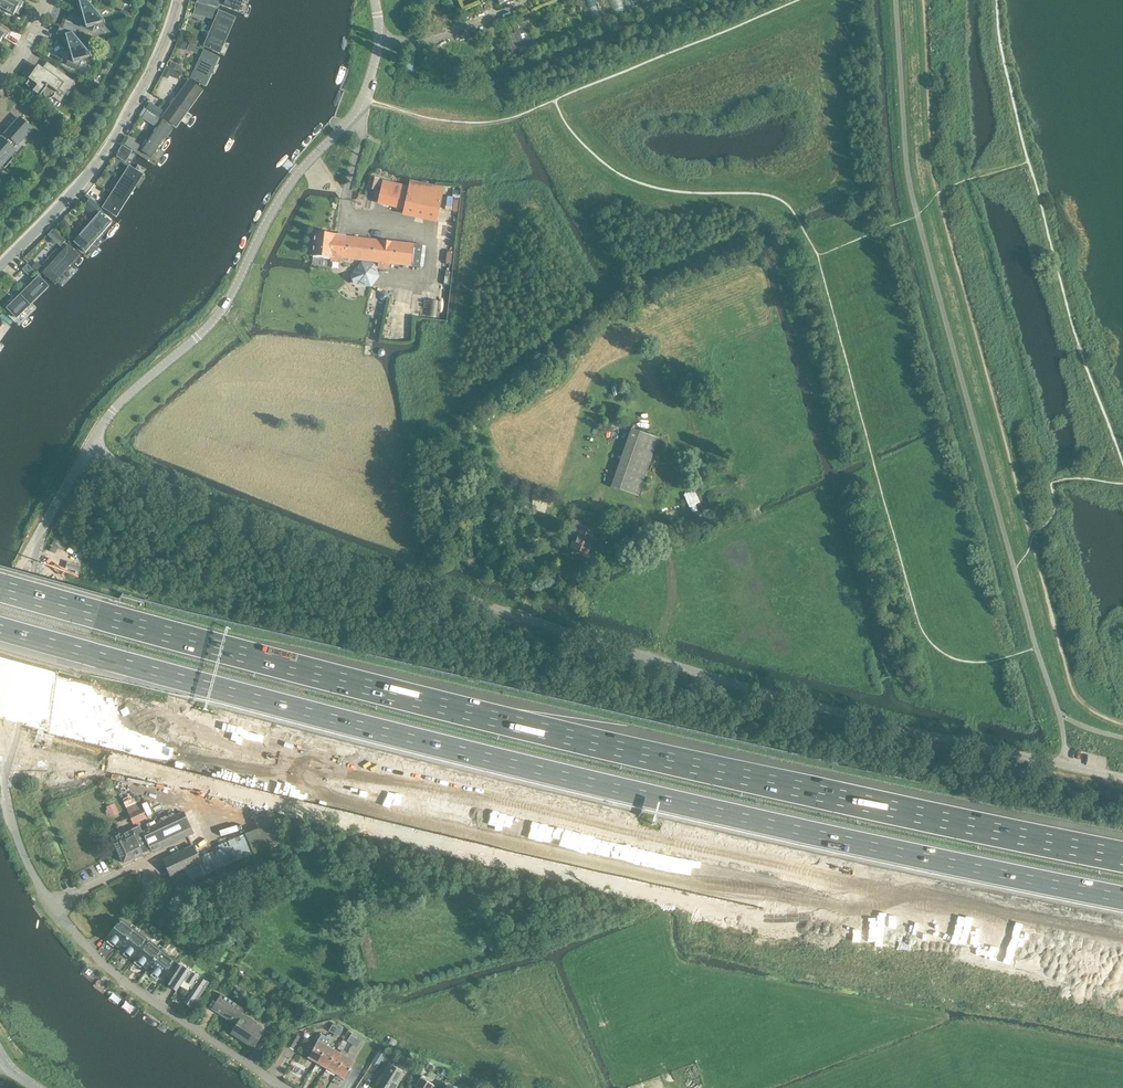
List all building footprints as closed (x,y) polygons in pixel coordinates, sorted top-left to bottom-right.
[(1,9),(13,16),(18,7),(20,8),(23,3),(18,0),(0,0),(0,11),(1,10),(1,9)] [(79,4),(83,19),(80,27),(92,32),(95,25),(105,22),(89,3),(90,0),(69,0),(79,4)] [(594,18),(602,14),(595,0),(586,0),(594,18)] [(614,12),(625,8),(622,0),(610,0),(614,12)] [(197,1),(196,7),(215,13),(217,6),(197,1)] [(221,10),(205,45),(216,50),(219,42),(225,44),(236,16),(221,10)] [(65,22),(62,28),(68,31),(71,24),(65,22)] [(56,35),(66,39),(70,54),(67,62),(79,66),(82,59),(92,57),(76,37),(77,34),(68,31),(62,28),(59,27),(56,35)] [(3,38),(5,39),(9,34),(0,28),(0,42),(3,38)] [(179,39),(177,45),(185,48),(187,42),(179,39)] [(187,48),(197,52),(200,46),(190,42),(187,48)] [(105,46),(102,52),(108,54),(105,60),(110,62),(115,51),(105,46)] [(199,63),(191,78),(199,82),(213,53),(206,49),(201,58),(200,57),(197,62),(199,63)] [(171,62),(169,67),(179,72),(181,67),(171,62)] [(40,96),(42,93),(43,94),(44,96),(47,99),(52,98),(53,97),(60,103),(75,82),(56,69),(52,75),(47,72),(46,73),(38,67),(25,85),(40,96)] [(191,79),(163,117),(176,126),(204,88),(191,79)] [(148,108),(149,108),(161,117),(165,110),(152,102),(148,108)] [(161,117),(149,108),(143,117),(155,125),(161,117)] [(1,166),(4,169),(14,159),(10,156),(14,151),(12,149),(17,144),(17,145),(31,129),(19,118),(5,134),(7,135),(3,140),(1,139),(0,140),(0,167),(1,166)] [(161,119),(140,149),(149,155),(170,126),(161,119)] [(129,138),(124,145),(131,149),(131,150),(135,153),(140,146),(129,138)] [(122,145),(118,151),(128,157),(132,151),(122,145)] [(130,167),(104,208),(117,216),(143,175),(130,167)] [(379,179),(370,176),(367,189),(377,190),(379,179)] [(405,208),(404,213),(436,220),(443,190),(411,183),(410,189),(384,183),(379,202),(405,208)] [(92,197),(84,206),(94,214),(101,205),(92,197)] [(99,214),(77,239),(84,246),(106,220),(99,214)] [(56,230),(51,236),(63,246),(68,241),(56,230)] [(341,258),(366,261),(420,267),(422,245),(314,232),(312,254),(330,257),(330,262),(340,263),(341,258)] [(68,243),(42,272),(49,278),(75,250),(68,243)] [(37,262),(32,266),(37,271),(41,266),(37,262)] [(28,264),(23,269),(31,277),(36,272),(28,264)] [(370,284),(376,276),(372,265),(362,264),(355,273),(359,283),(370,284)] [(39,277),(8,308),(17,318),(49,287),(39,277)] [(382,292),(379,295),(380,299),(383,302),(386,302),(390,298),(389,294),(386,292),(382,292)] [(10,328),(0,320),(0,341),(10,328)] [(632,428),(612,487),(639,496),(659,438),(632,428)] [(534,494),(530,508),(545,513),(550,499),(534,494)] [(706,496),(665,512),(669,523),(710,507),(706,496)] [(574,520),(569,533),(578,536),(577,542),(574,541),(571,549),(588,555),(596,531),(601,532),(603,526),(595,523),(593,529),(580,525),(581,522),(574,520)] [(176,798),(209,806),(214,785),(180,777),(176,798)] [(129,782),(128,787),(145,790),(146,785),(129,782)] [(265,810),(262,799),(248,802),(250,814),(265,810)] [(126,808),(129,814),(134,825),(148,818),(140,801),(126,808)] [(115,803),(106,807),(111,817),(119,813),(115,803)] [(183,813),(157,825),(155,821),(147,825),(149,829),(146,830),(146,831),(143,832),(142,830),(136,833),(136,831),(123,836),(123,834),(114,838),(124,863),(145,854),(146,856),(156,852),(156,850),(192,833),(183,813)] [(196,843),(161,859),(168,876),(204,860),(196,843)] [(120,948),(135,927),(123,918),(107,938),(120,948)] [(135,927),(120,948),(134,958),(149,938),(135,927)] [(134,958),(147,969),(163,949),(149,938),(134,958)] [(176,958),(163,949),(147,969),(160,979),(176,958)] [(182,1002),(191,1007),(208,983),(180,964),(166,985),(175,991),(182,980),(192,986),(182,1002)] [(262,1035),(258,1033),(263,1026),(241,1013),(244,1008),(221,994),(212,1009),(237,1025),(231,1034),(253,1048),(262,1035)] [(329,1031),(334,1034),(337,1028),(332,1025),(329,1031)] [(337,1028),(334,1034),(339,1037),(342,1031),(337,1028)] [(295,1035),(288,1047),(294,1050),(301,1038),(295,1035)] [(317,1063),(327,1046),(330,1040),(320,1035),(317,1040),(308,1057),(317,1063)] [(352,1044),(355,1038),(350,1035),(347,1041),(352,1044)] [(361,1041),(355,1038),(352,1044),(357,1047),(361,1041)] [(336,1051),(327,1046),(317,1063),(326,1068),(336,1051)] [(380,1049),(372,1062),(378,1066),(386,1052),(380,1049)] [(326,1068),(335,1073),(345,1056),(336,1051),(326,1068)] [(354,1061),(345,1056),(335,1073),(345,1079),(354,1061)] [(388,1064),(374,1085),(379,1087),(395,1087),(404,1074),(388,1064)] [(416,1084),(414,1087),(434,1087),(436,1086),(418,1076),(414,1083),(416,1084)]
